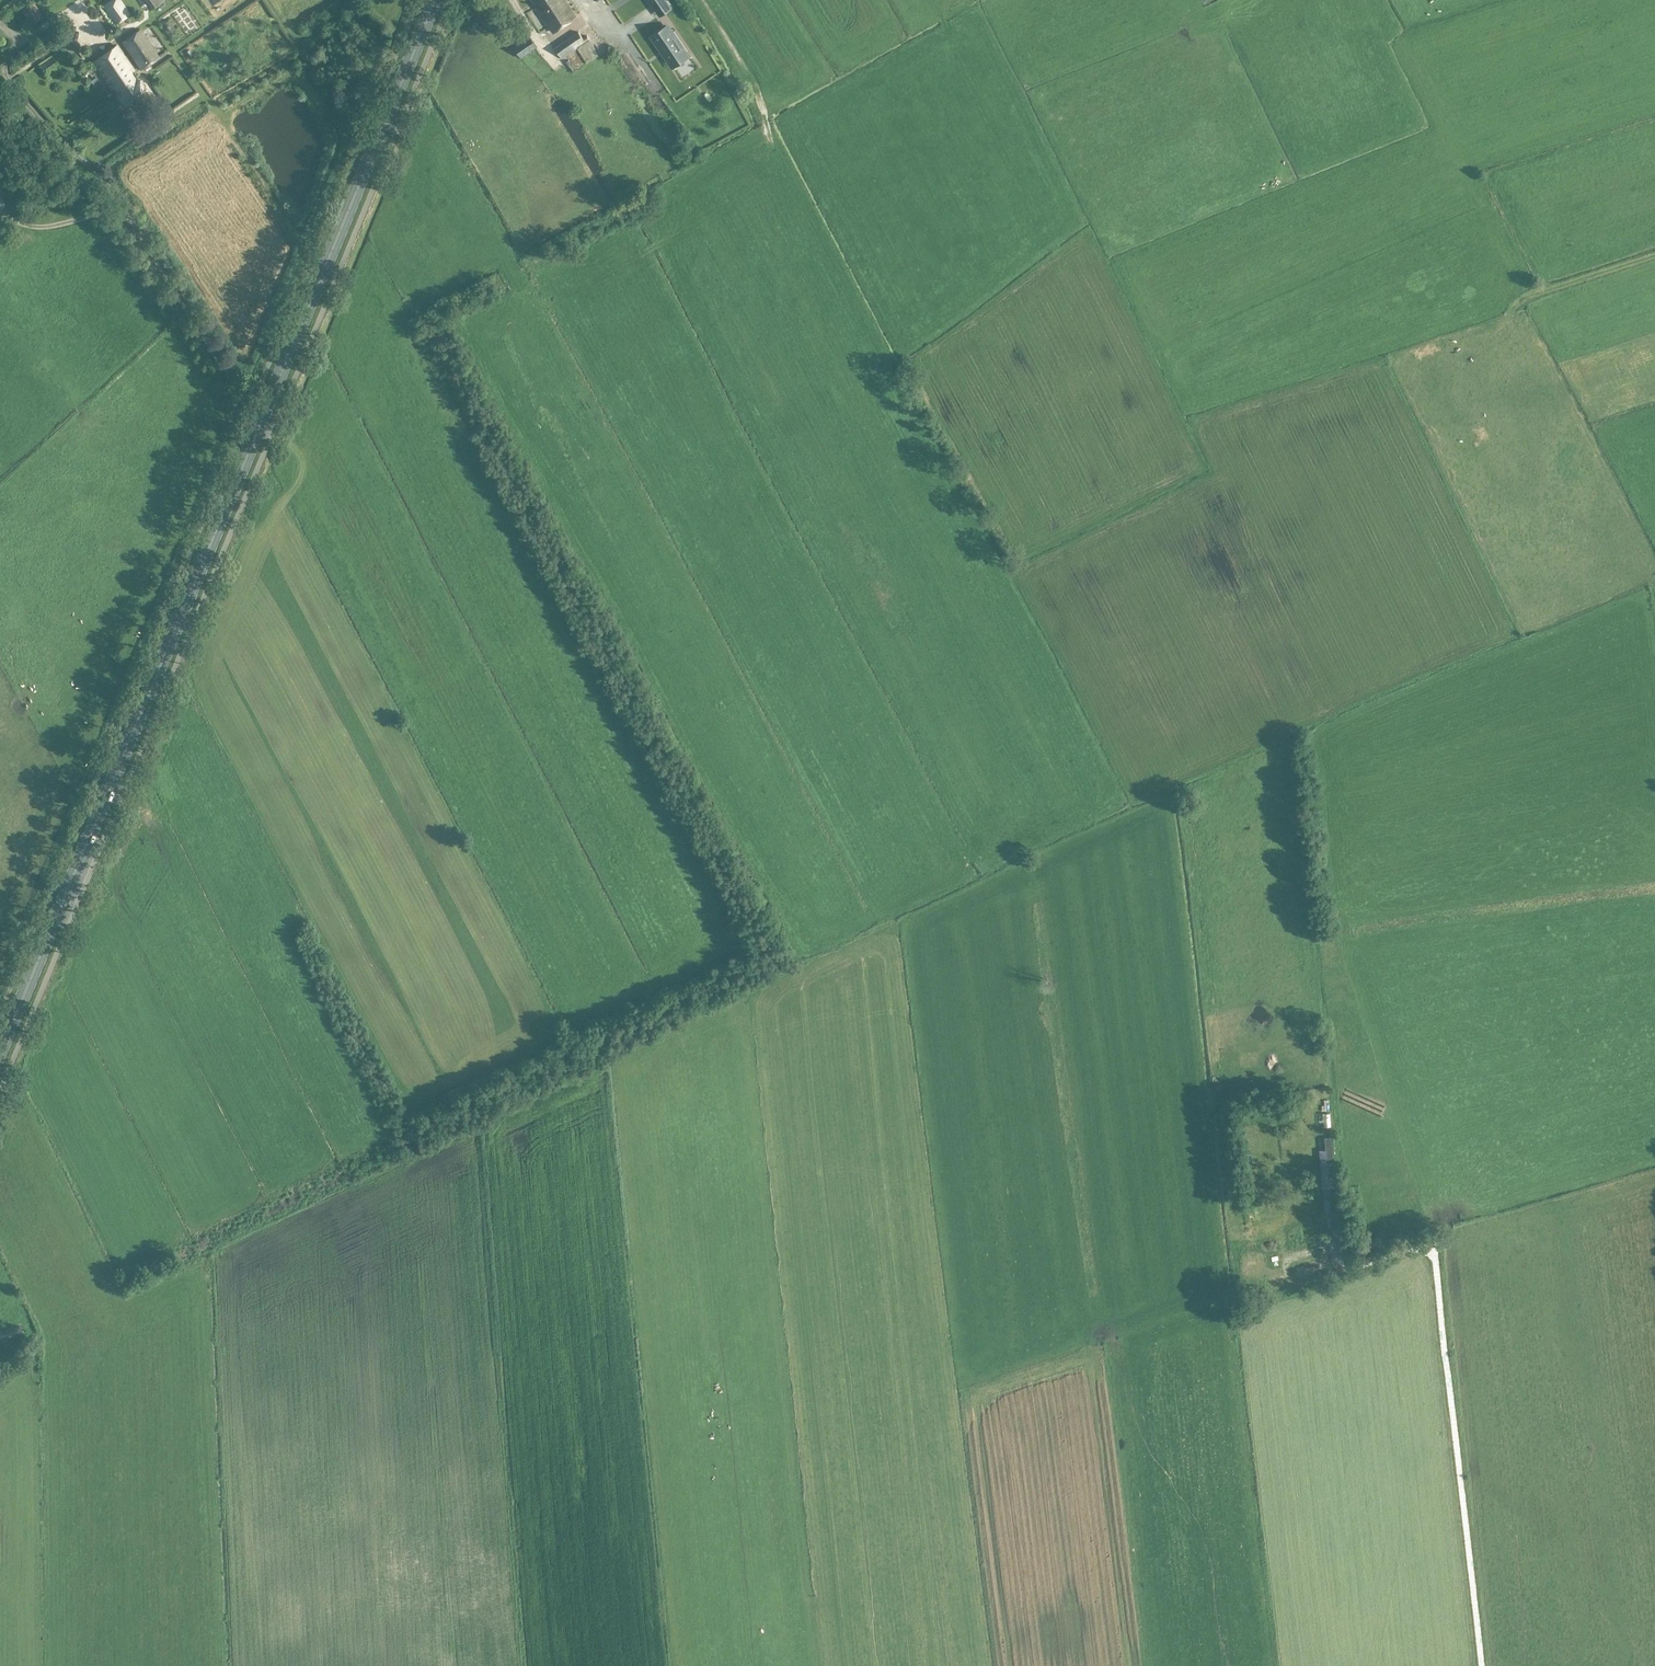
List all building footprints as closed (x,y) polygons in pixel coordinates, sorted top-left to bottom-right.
[(130,14),(121,0),(113,0),(105,6),(117,24),(130,14)] [(150,8),(162,0),(145,0),(150,8)] [(577,17),(565,0),(532,0),(554,32),(577,17)] [(671,8),(666,0),(649,0),(660,15),(671,8)] [(33,1),(21,8),(31,25),(43,17),(33,1)] [(170,25),(159,14),(155,18),(166,29),(170,25)] [(664,54),(670,64),(687,52),(668,25),(652,37),(661,50),(664,54)] [(123,41),(142,69),(159,57),(140,29),(123,41)] [(583,39),(579,32),(555,48),(562,59),(590,40),(588,36),(583,39)] [(521,57),(537,47),(529,36),(514,47),(521,57)] [(94,61),(125,107),(148,92),(117,45),(94,61)] [(45,73),(66,58),(61,51),(40,65),(45,73)] [(25,175),(16,168),(10,176),(18,183),(25,175)] [(1298,1275),(1304,1273),(1306,1280),(1318,1275),(1313,1260),(1295,1267),(1298,1275)] [(1149,1304),(1153,1313),(1170,1307),(1167,1298),(1149,1304)] [(0,1325),(0,1344),(22,1333),(14,1318),(0,1325)]
